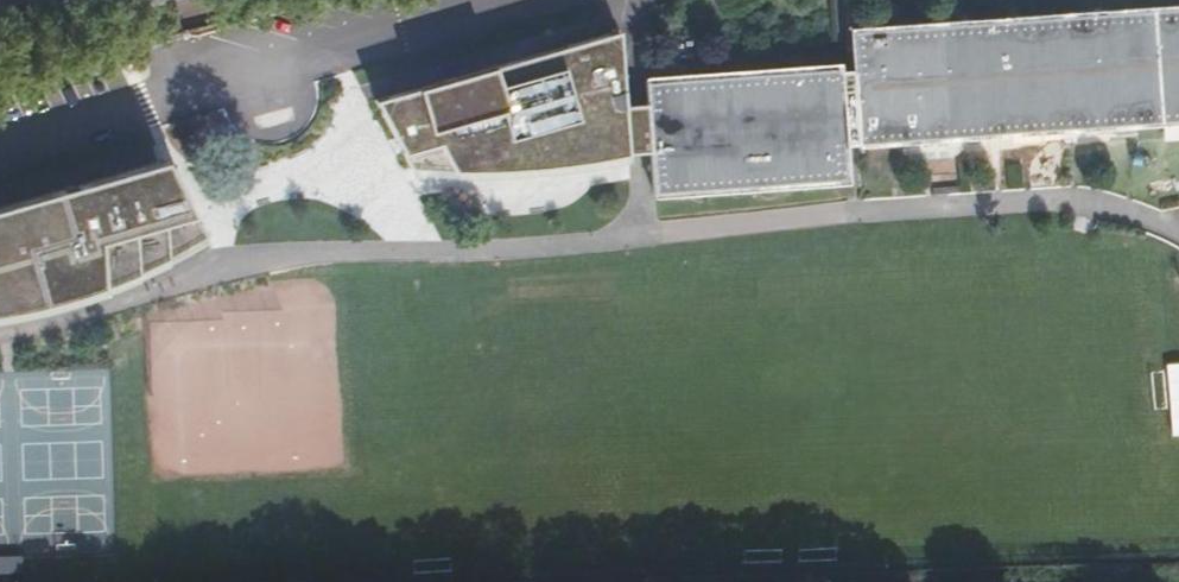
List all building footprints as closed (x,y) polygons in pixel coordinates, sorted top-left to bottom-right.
[(851,28),(854,69),(837,70),(837,66),(647,76),(645,105),(622,106),(617,32),(372,98),(397,151),(437,140),(447,165),(491,162),(579,159),(648,150),(658,192),(845,181),(843,147),(859,146),(859,147),(1178,125),(1178,5),(851,28)] [(0,223),(0,288),(192,236),(176,176),(0,223)] [(1178,436),(1178,361),(1167,362),(1169,436),(1178,436)] [(0,553),(0,567),(23,566),(23,553),(0,553)]
